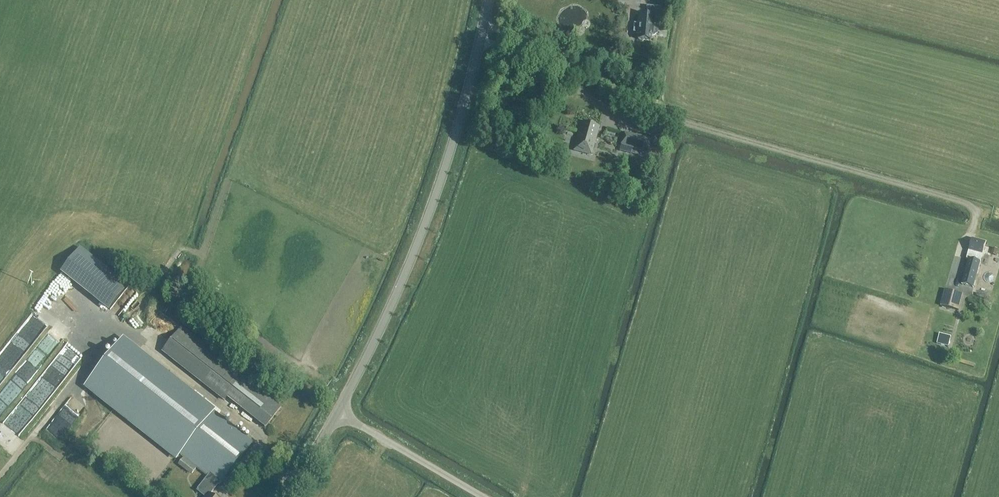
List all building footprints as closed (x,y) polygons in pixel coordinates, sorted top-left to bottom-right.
[(660,19),(661,8),(646,7),(647,16),(638,15),(637,25),(634,24),(633,34),(639,34),(638,40),(650,41),(651,37),(654,37),(657,34),(658,26),(654,26),(655,19),(660,19)] [(591,155),(598,126),(582,122),(574,150),(591,155)] [(636,137),(633,148),(647,152),(650,141),(636,137)] [(625,152),(628,142),(615,139),(613,149),(625,152)] [(980,263),(986,243),(972,239),(966,259),(969,260),(962,285),(973,288),(980,263)] [(959,311),(963,295),(944,290),(940,306),(959,311)] [(283,407),(181,327),(161,353),(224,402),(227,399),(265,429),(283,407)] [(951,339),(939,336),(937,345),(948,348),(951,339)] [(943,349),(934,346),(931,356),(940,359),(943,349)] [(153,363),(138,382),(123,371),(105,395),(208,476),(196,491),(204,496),(212,496),(209,495),(218,484),(219,485),(253,442),(153,363)] [(36,395),(41,397),(45,390),(40,387),(36,395)]
